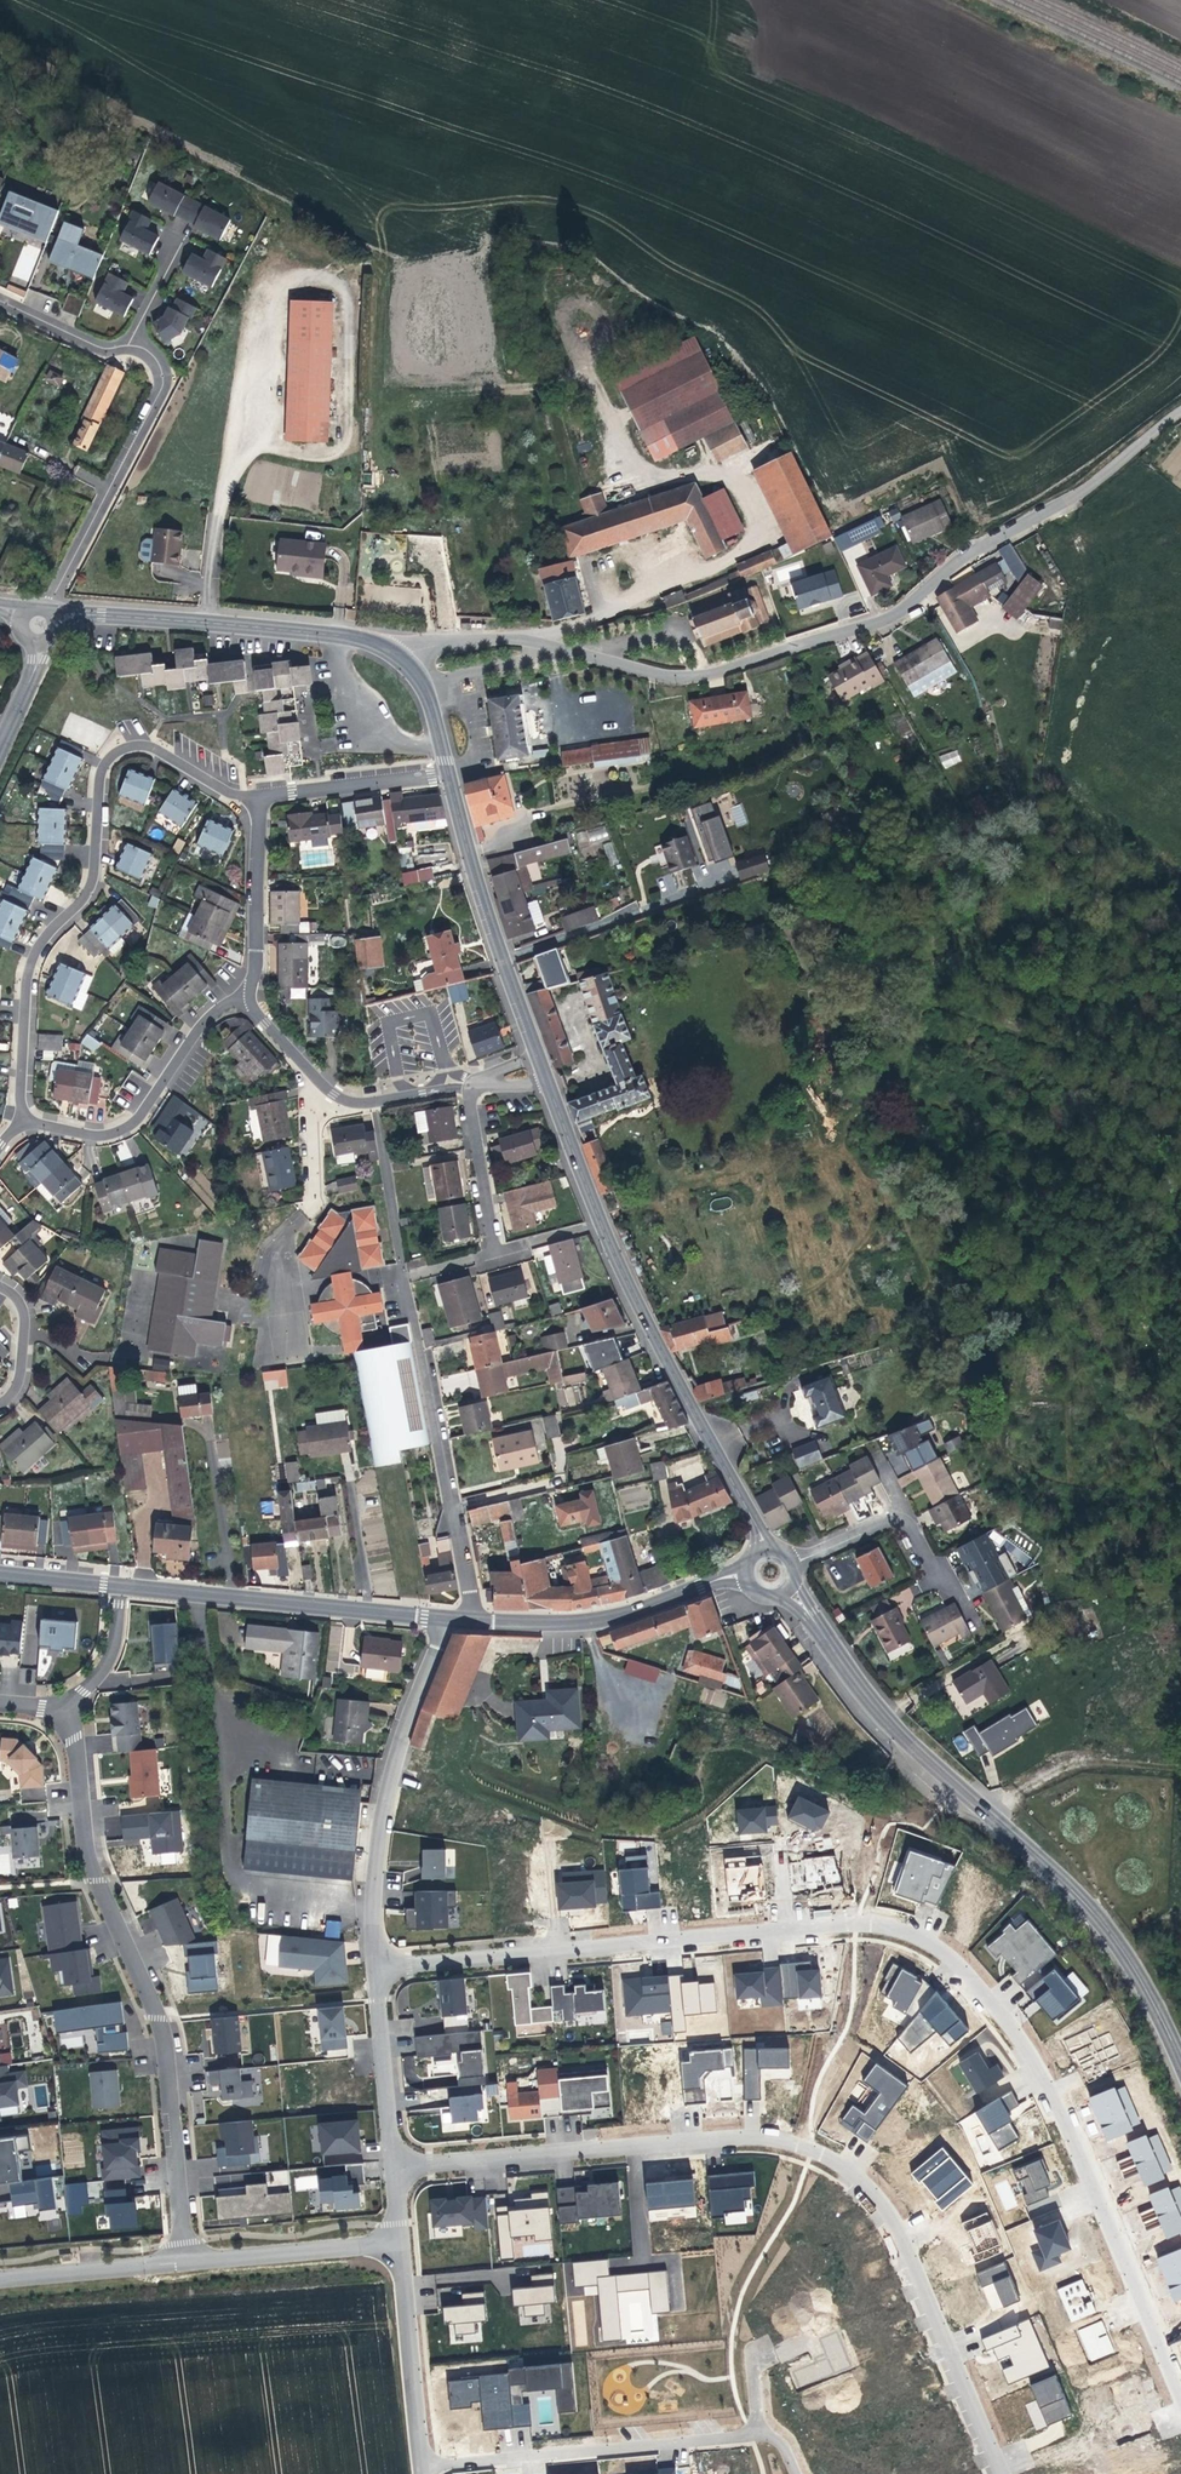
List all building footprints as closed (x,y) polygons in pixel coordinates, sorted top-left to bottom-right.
[(185,220),(194,201),(158,183),(148,203),(161,209),(174,216),(175,214),(185,220)] [(58,211),(9,192),(3,209),(0,216),(0,222),(47,240),(48,237),(49,234),(51,228),(58,211)] [(220,240),(230,220),(194,201),(185,220),(195,225),(194,226),(202,230),(220,240)] [(159,237),(145,230),(151,219),(134,210),(128,222),(129,222),(120,239),(150,254),(152,251),(156,243),(159,237)] [(0,222),(0,226),(17,232),(45,243),(46,241),(47,240),(0,222)] [(104,255),(78,245),(84,229),(65,222),(58,238),(58,239),(56,244),(49,262),(69,270),(71,264),(96,274),(104,255)] [(58,239),(58,238),(49,234),(48,237),(47,240),(46,241),(56,244),(58,239)] [(212,287),(227,258),(208,249),(203,260),(192,254),(189,260),(183,272),(212,287)] [(96,274),(71,264),(69,270),(79,274),(94,280),(96,274)] [(125,316),(134,299),(127,295),(123,293),(128,283),(110,273),(96,301),(125,316)] [(9,283),(6,289),(23,297),(25,291),(9,283)] [(79,317),(86,300),(69,293),(62,310),(79,317)] [(191,319),(197,308),(179,298),(173,309),(170,307),(169,310),(165,318),(154,324),(165,343),(181,333),(189,318),(191,319)] [(335,301),(293,299),(286,430),(285,441),(328,443),(335,301)] [(86,355),(99,360),(102,353),(90,347),(86,355)] [(0,351),(0,377),(6,381),(17,361),(0,351)] [(622,395),(655,462),(680,450),(735,423),(719,393),(722,391),(703,353),(622,395)] [(65,372),(55,366),(48,377),(59,383),(65,372)] [(116,390),(124,373),(112,367),(86,422),(89,424),(83,437),(79,446),(87,450),(103,418),(105,419),(107,415),(105,414),(116,390)] [(691,475),(747,447),(735,423),(680,450),(681,453),(672,456),(675,464),(685,461),(691,475)] [(28,453),(20,449),(6,444),(4,450),(3,449),(0,457),(0,465),(20,474),(28,453)] [(830,533),(791,452),(754,470),(788,544),(771,551),(776,562),(802,550),(801,548),(830,533)] [(571,557),(572,559),(578,557),(687,520),(706,560),(728,549),(724,542),(703,501),(695,484),(609,514),(581,523),(563,529),(570,552),(571,557)] [(703,501),(724,542),(745,531),(724,490),(703,501)] [(579,516),(581,523),(609,514),(602,495),(582,501),(586,514),(579,516)] [(913,544),(953,526),(940,498),(901,516),(913,544)] [(879,514),(832,535),(841,551),(882,532),(881,530),(880,527),(884,525),(879,514)] [(181,547),(182,535),(155,532),(152,563),(179,566),(180,555),(177,555),(178,547),(181,547)] [(436,543),(436,537),(415,535),(413,561),(432,562),(438,563),(439,543),(436,543)] [(304,572),(303,576),(321,578),(325,546),(282,541),(279,570),(293,571),(297,572),(304,572)] [(1027,575),(1009,545),(1005,547),(998,552),(1004,560),(1010,572),(1019,586),(1012,596),(1024,604),(1038,585),(1026,577),(1027,575)] [(893,571),(904,566),(895,547),(861,562),(874,592),(890,585),(886,575),(893,571)] [(761,570),(776,562),(771,551),(737,565),(739,570),(728,575),(729,578),(686,596),(688,599),(761,570)] [(541,571),(554,622),(582,615),(586,614),(572,559),(563,562),(564,565),(541,571)] [(995,565),(1002,576),(1010,572),(1004,560),(995,565)] [(449,577),(446,562),(443,562),(444,566),(440,566),(443,578),(449,577)] [(976,575),(975,576),(985,593),(993,588),(1005,581),(1002,576),(995,565),(988,569),(976,575)] [(817,603),(844,595),(837,575),(793,590),(800,608),(817,603)] [(985,593),(975,576),(962,584),(955,588),(953,589),(957,596),(949,600),(953,607),(944,612),(957,633),(976,621),(969,608),(988,597),(985,593)] [(690,611),(694,621),(689,623),(696,641),(701,639),(704,647),(741,633),(743,635),(758,630),(758,627),(769,622),(755,586),(744,590),(742,588),(727,595),(728,597),(690,611)] [(1083,589),(1067,587),(1061,630),(1073,632),(1083,589)] [(993,588),(985,593),(988,597),(989,598),(996,594),(993,588)] [(957,596),(953,589),(937,598),(944,612),(953,607),(949,600),(957,596)] [(686,600),(681,590),(664,596),(668,607),(686,600)] [(1024,604),(1012,596),(1003,607),(1016,615),(1021,608),(1024,604)] [(1051,613),(1050,618),(1049,628),(1061,630),(1063,615),(1051,613)] [(447,617),(450,632),(460,634),(457,619),(456,615),(447,617)] [(913,653),(893,665),(912,698),(955,673),(936,640),(913,653)] [(245,674),(243,661),(207,665),(206,653),(193,655),(193,649),(174,651),(175,669),(164,670),(164,664),(152,665),(151,653),(114,657),(116,676),(140,674),(142,686),(165,683),(166,689),(185,687),(184,682),(208,679),(209,684),(233,681),(234,693),(247,692),(245,680),(240,680),(239,674),(245,674)] [(884,683),(867,653),(855,659),(854,658),(845,664),(846,666),(839,670),(827,678),(841,702),(869,686),(872,690),(884,683)] [(304,686),(304,679),(311,678),(309,666),(290,669),(289,662),(271,664),(272,669),(261,671),(261,678),(255,678),(256,691),(262,690),(265,714),(259,715),(261,733),(267,733),(268,746),(270,756),(263,757),(266,776),(284,774),(284,767),(302,765),(300,752),(294,753),(287,688),(293,687),(304,686)] [(272,669),(271,664),(253,666),(255,678),(261,678),(261,671),(272,669)] [(300,752),(293,687),(287,688),(294,753),(300,752)] [(703,699),(690,701),(694,727),(750,718),(745,692),(736,694),(703,699)] [(202,697),(205,706),(215,704),(212,694),(202,697)] [(519,695),(489,700),(487,700),(498,761),(499,761),(528,756),(519,695)] [(989,759),(997,756),(990,732),(981,735),(989,759)] [(593,762),(649,754),(647,739),(590,747),(591,749),(593,762)] [(82,764),(83,760),(80,759),(84,751),(62,741),(59,748),(57,747),(42,779),(43,780),(36,794),(58,805),(65,790),(68,792),(72,784),(82,764)] [(533,757),(547,757),(546,749),(533,750),(533,757)] [(561,753),(563,766),(593,762),(591,749),(561,753)] [(943,768),(961,762),(957,749),(939,755),(943,768)] [(650,760),(649,754),(593,762),(593,767),(650,760)] [(154,780),(128,770),(124,780),(118,795),(144,806),(154,780)] [(504,777),(464,787),(478,843),(484,841),(481,826),(514,817),(504,777)] [(184,796),(173,789),(156,814),(179,829),(196,804),(184,796)] [(401,828),(400,823),(408,823),(409,832),(433,829),(432,820),(445,818),(439,795),(412,798),(403,799),(402,793),(389,794),(390,801),(394,829),(401,828)] [(986,809),(978,795),(967,801),(976,815),(986,809)] [(394,829),(390,801),(381,802),(381,798),(361,801),(342,803),(346,831),(384,825),(387,843),(397,842),(394,829)] [(731,856),(715,801),(691,808),(707,863),(731,856)] [(728,808),(736,828),(749,822),(741,803),(728,808)] [(40,844),(40,860),(63,861),(64,837),(65,817),(65,810),(37,809),(36,843),(40,844)] [(343,834),(340,815),(328,817),(328,815),(312,817),(312,813),(302,814),(289,816),(290,820),(287,820),(290,842),(331,838),(331,835),(343,834)] [(223,827),(207,820),(196,845),(221,856),(232,831),(223,827)] [(576,833),(579,846),(609,838),(605,826),(576,833)] [(695,866),(685,837),(661,845),(671,873),(695,866)] [(180,853),(185,841),(177,838),(172,850),(180,853)] [(514,853),(487,861),(489,868),(492,879),(499,898),(521,891),(530,888),(523,868),(515,870),(515,869),(567,853),(563,840),(514,853)] [(602,845),(610,866),(619,863),(611,841),(602,845)] [(151,855),(125,844),(120,856),(115,868),(140,880),(151,855)] [(735,859),(737,865),(764,856),(761,850),(735,859)] [(740,881),(769,870),(764,856),(737,865),(735,866),(740,881)] [(33,897),(43,901),(46,893),(56,873),(57,870),(31,858),(16,888),(12,887),(5,901),(2,900),(0,905),(0,947),(8,951),(12,943),(13,943),(15,938),(26,914),(27,912),(26,911),(33,897)] [(431,868),(402,874),(404,886),(433,880),(431,868)] [(221,929),(234,903),(199,886),(194,897),(202,901),(195,917),(221,929)] [(499,898),(495,900),(501,920),(506,939),(534,930),(522,894),(521,891),(499,898)] [(289,934),(299,934),(298,892),(272,892),(272,906),(272,925),(280,926),(280,934),(289,934)] [(157,908),(159,898),(150,896),(148,906),(157,908)] [(137,917),(120,900),(114,906),(113,905),(112,907),(108,910),(101,917),(120,937),(133,925),(130,923),(137,917)] [(233,919),(239,905),(234,903),(221,929),(227,932),(233,919)] [(101,917),(108,910),(104,905),(96,913),(101,917)] [(584,909),(577,911),(582,925),(589,922),(584,909)] [(552,920),(556,934),(582,925),(577,911),(552,920)] [(120,937),(101,917),(94,923),(88,928),(89,930),(82,936),(99,954),(105,948),(107,949),(120,937)] [(217,937),(221,929),(195,917),(187,932),(183,930),(178,938),(209,952),(212,944),(214,945),(217,937)] [(220,947),(227,932),(221,929),(217,937),(214,945),(220,947)] [(453,946),(450,933),(427,938),(436,972),(427,974),(420,980),(423,991),(426,991),(446,986),(462,982),(455,953),(453,946)] [(605,933),(590,938),(592,946),(608,941),(605,933)] [(299,934),(289,934),(289,943),(281,943),(281,955),(281,977),(286,977),(286,989),(289,988),(306,988),(306,943),(324,943),(324,934),(299,934)] [(99,954),(82,936),(76,941),(92,959),(99,954)] [(385,966),(381,939),(375,940),(378,967),(385,966)] [(378,967),(375,940),(357,942),(361,969),(378,967)] [(568,984),(557,950),(535,957),(540,971),(543,980),(546,989),(547,989),(554,987),(558,986),(568,984)] [(181,969),(193,959),(190,954),(177,965),(181,969)] [(216,985),(193,959),(181,969),(174,975),(193,998),(199,993),(207,986),(210,990),(216,985)] [(85,974),(58,963),(57,967),(55,973),(52,980),(78,991),(85,974)] [(597,976),(595,968),(577,974),(579,981),(597,976)] [(618,1008),(607,973),(597,976),(579,981),(593,1026),(617,1085),(566,1103),(575,1124),(590,1118),(617,1108),(618,1110),(650,1098),(642,1077),(635,1079),(621,1043),(630,1040),(618,1008)] [(193,998),(174,975),(166,982),(154,992),(176,1018),(183,1012),(180,1009),(184,1006),(186,1004),(193,998)] [(154,992),(166,982),(163,977),(150,987),(154,992)] [(78,991),(52,980),(48,989),(45,996),(71,1007),(78,991)] [(543,980),(523,984),(526,994),(546,989),(543,980)] [(468,1000),(463,982),(462,982),(446,986),(451,1004),(468,1000)] [(205,994),(210,990),(207,986),(199,993),(202,996),(205,994)] [(306,988),(289,988),(289,1001),(310,1001),(310,988),(306,988)] [(336,1017),(336,988),(310,988),(310,1001),(310,1018),(311,1038),(336,1038),(336,1025),(336,1017)] [(573,1062),(547,989),(546,989),(526,994),(553,1068),(573,1062)] [(183,1012),(189,1007),(186,1004),(184,1006),(180,1009),(183,1012)] [(135,1023),(144,1010),(138,1006),(130,1020),(135,1023)] [(167,1034),(172,1028),(144,1010),(135,1023),(130,1031),(154,1047),(159,1039),(164,1032),(167,1034)] [(222,1043),(242,1025),(248,1033),(253,1028),(249,1024),(246,1022),(244,1020),(240,1018),(238,1018),(235,1017),(233,1018),(230,1018),(226,1020),(223,1021),(220,1022),(217,1024),(214,1027),(212,1029),(211,1030),(222,1043)] [(503,1046),(495,1023),(467,1033),(476,1056),(491,1051),(503,1046)] [(248,1033),(242,1025),(222,1043),(255,1078),(265,1070),(274,1061),(248,1033)] [(149,1055),(154,1047),(130,1031),(125,1038),(116,1052),(143,1070),(148,1064),(144,1061),(149,1055)] [(61,1043),(61,1036),(38,1034),(38,1042),(61,1043)] [(116,1052),(125,1038),(120,1034),(110,1049),(116,1052)] [(87,1035),(81,1044),(94,1052),(100,1043),(87,1035)] [(61,1051),(61,1043),(38,1042),(38,1050),(61,1051)] [(269,1074),(278,1065),(274,1061),(265,1070),(269,1074)] [(70,1102),(75,1073),(74,1073),(76,1066),(54,1062),(51,1064),(48,1081),(56,1082),(53,1099),(62,1100),(70,1102)] [(77,1073),(92,1076),(94,1066),(78,1064),(77,1073)] [(75,1073),(70,1102),(81,1104),(88,1105),(88,1103),(96,1105),(100,1081),(92,1079),(92,1076),(77,1073),(75,1073)] [(288,1099),(286,1090),(254,1097),(264,1142),(289,1137),(285,1117),(282,1101),(288,1099)] [(179,1121),(190,1107),(174,1095),(158,1120),(164,1124),(158,1131),(154,1138),(178,1155),(193,1131),(179,1121)] [(450,1106),(424,1111),(429,1144),(456,1139),(453,1122),(450,1106)] [(389,1110),(381,1111),(383,1126),(391,1124),(389,1110)] [(590,1118),(575,1124),(580,1134),(594,1129),(590,1118)] [(153,1127),(158,1131),(164,1124),(158,1120),(155,1124),(153,1127)] [(378,1159),(374,1132),(364,1133),(363,1125),(331,1130),(333,1145),(335,1158),(368,1153),(369,1161),(378,1159)] [(544,1146),(538,1129),(499,1141),(500,1145),(492,1147),(494,1156),(496,1163),(504,1160),(505,1163),(536,1154),(534,1149),(544,1146)] [(585,1145),(583,1146),(601,1195),(616,1190),(598,1140),(585,1145)] [(41,1183),(63,1164),(51,1151),(43,1142),(21,1161),(29,1169),(41,1183)] [(286,1147),(261,1152),(270,1192),(295,1187),(290,1161),(286,1147)] [(407,1160),(406,1151),(388,1154),(389,1163),(407,1160)] [(409,1170),(407,1160),(389,1163),(391,1173),(409,1170)] [(459,1176),(456,1161),(430,1165),(431,1167),(436,1200),(436,1202),(462,1197),(459,1176)] [(71,1173),(63,1164),(41,1183),(53,1196),(60,1203),(81,1184),(71,1173)] [(152,1190),(145,1167),(137,1170),(136,1169),(131,1170),(119,1175),(128,1202),(145,1196),(144,1193),(152,1190)] [(436,1200),(431,1167),(422,1168),(427,1201),(436,1200)] [(41,1183),(29,1169),(23,1175),(35,1188),(41,1183)] [(184,1180),(198,1194),(210,1183),(196,1169),(184,1180)] [(128,1202),(119,1175),(112,1177),(102,1181),(103,1182),(96,1184),(103,1207),(111,1205),(112,1207),(128,1202)] [(565,1176),(558,1178),(563,1188),(569,1186),(565,1176)] [(337,1193),(358,1189),(355,1177),(335,1181),(337,1193)] [(556,1205),(549,1181),(504,1193),(509,1212),(514,1232),(534,1227),(531,1212),(556,1205)] [(53,1196),(41,1183),(35,1188),(47,1201),(53,1196)] [(463,1204),(439,1208),(445,1242),(469,1237),(466,1217),(463,1204)] [(336,1212),(332,1209),(318,1228),(322,1232),(315,1242),(310,1239),(297,1258),(316,1272),(322,1264),(330,1270),(332,1277),(333,1281),(332,1282),(329,1283),(327,1285),(325,1288),(322,1291),(320,1295),(319,1298),(319,1300),(318,1302),(312,1304),(315,1320),(321,1318),(322,1320),(323,1322),(325,1324),(327,1327),(330,1328),(333,1330),(336,1332),(339,1333),(343,1333),(344,1340),(359,1337),(358,1328),(374,1326),(371,1310),(379,1308),(376,1292),(371,1293),(370,1291),(369,1289),(367,1287),(364,1285),(361,1283),(358,1281),(354,1279),(352,1278),(350,1278),(348,1278),(347,1274),(346,1268),(358,1267),(358,1269),(382,1265),(377,1242),(372,1243),(370,1229),(374,1228),(371,1205),(336,1212)] [(5,1227),(11,1222),(0,1210),(0,1222),(5,1227)] [(406,1218),(398,1219),(400,1229),(408,1227),(406,1218)] [(47,1261),(34,1246),(29,1241),(31,1238),(29,1236),(38,1228),(41,1225),(32,1221),(13,1237),(10,1240),(18,1249),(1,1264),(7,1271),(12,1267),(16,1272),(24,1281),(25,1280),(30,1286),(39,1280),(33,1273),(47,1261)] [(5,1228),(5,1227),(0,1222),(0,1248),(10,1240),(13,1237),(5,1228)] [(29,1241),(34,1246),(39,1242),(33,1236),(40,1231),(38,1228),(29,1236),(31,1238),(29,1241)] [(147,1350),(191,1357),(194,1341),(221,1345),(221,1341),(229,1342),(231,1326),(225,1325),(225,1323),(208,1320),(221,1243),(199,1239),(197,1256),(158,1249),(154,1272),(159,1272),(147,1350)] [(571,1239),(549,1245),(552,1255),(543,1258),(548,1275),(556,1273),(560,1285),(581,1279),(576,1261),(571,1239)] [(424,1257),(406,1262),(407,1270),(426,1265),(424,1257)] [(332,1277),(330,1270),(322,1264),(316,1272),(309,1281),(332,1277)] [(67,1305),(80,1279),(55,1266),(47,1284),(41,1296),(40,1299),(48,1303),(51,1297),(58,1300),(67,1305)] [(16,1272),(12,1267),(7,1271),(12,1276),(16,1272)] [(520,1272),(488,1280),(495,1306),(512,1301),(514,1308),(526,1305),(524,1298),(527,1297),(522,1281),(520,1272)] [(468,1277),(438,1285),(440,1296),(444,1307),(447,1307),(453,1328),(481,1321),(470,1283),(468,1277)] [(89,1323),(105,1290),(80,1279),(67,1305),(77,1310),(83,1312),(80,1319),(89,1323)] [(41,1296),(47,1284),(42,1282),(37,1294),(41,1296)] [(55,1306),(58,1300),(51,1297),(48,1303),(51,1305),(55,1306)] [(618,1312),(612,1299),(581,1309),(585,1317),(581,1322),(591,1328),(593,1332),(624,1326),(618,1312)] [(558,1303),(548,1306),(551,1315),(561,1312),(558,1303)] [(80,1319),(83,1312),(77,1310),(74,1316),(80,1319)] [(504,1329),(505,1329),(515,1326),(514,1323),(504,1325),(500,1311),(488,1315),(493,1332),(504,1329)] [(703,1317),(660,1329),(671,1352),(687,1347),(708,1341),(710,1346),(731,1340),(727,1326),(722,1328),(723,1329),(708,1333),(703,1317)] [(382,1359),(413,1355),(411,1342),(412,1342),(408,1324),(389,1328),(392,1346),(353,1353),(354,1362),(382,1359)] [(420,1330),(424,1348),(432,1346),(434,1345),(430,1328),(420,1330)] [(544,1352),(567,1347),(564,1331),(541,1336),(544,1352)] [(473,1355),(476,1370),(501,1364),(495,1338),(494,1338),(492,1332),(471,1337),(472,1343),(470,1343),(473,1355)] [(604,1339),(578,1345),(582,1361),(619,1352),(617,1344),(616,1337),(605,1339),(604,1339)] [(3,1344),(0,1340),(0,1364),(2,1362),(1,1360),(10,1352),(3,1344)] [(501,1364),(476,1370),(479,1384),(482,1398),(507,1393),(504,1377),(547,1367),(551,1384),(563,1381),(562,1377),(560,1367),(556,1350),(547,1353),(512,1361),(501,1364)] [(429,1446),(413,1355),(382,1359),(400,1451),(429,1446)] [(614,1399),(633,1393),(640,1390),(633,1373),(627,1358),(602,1368),(614,1399)] [(400,1451),(382,1359),(354,1362),(374,1469),(385,1467),(402,1463),(400,1451)] [(151,1370),(168,1372),(168,1365),(151,1363),(151,1370)] [(562,1377),(575,1374),(572,1365),(560,1367),(562,1377)] [(167,1382),(168,1372),(151,1370),(146,1370),(145,1379),(167,1382)] [(262,1371),(264,1390),(288,1388),(286,1370),(262,1371)] [(575,1374),(562,1377),(563,1381),(564,1385),(587,1380),(585,1375),(585,1372),(575,1374)] [(127,1420),(121,1374),(109,1373),(111,1389),(115,1418),(127,1420)] [(809,1418),(814,1429),(845,1417),(828,1375),(797,1386),(802,1398),(807,1397),(811,1405),(815,1416),(809,1418)] [(721,1380),(696,1387),(692,1392),(697,1402),(746,1387),(743,1377),(722,1384),(721,1380)] [(50,1400),(71,1382),(68,1378),(58,1385),(47,1395),(50,1400)] [(680,1408),(666,1380),(663,1381),(640,1390),(633,1393),(614,1399),(613,1399),(616,1408),(623,1406),(625,1409),(654,1399),(668,1427),(687,1422),(680,1408)] [(92,1408),(103,1399),(91,1384),(80,1392),(71,1382),(50,1400),(37,1410),(57,1433),(90,1405),(92,1408)] [(177,1387),(178,1397),(196,1395),(195,1386),(177,1387)] [(575,1388),(557,1390),(559,1406),(577,1404),(575,1388)] [(756,1398),(754,1391),(723,1400),(725,1407),(756,1398)] [(178,1397),(181,1416),(202,1414),(212,1413),(210,1393),(196,1395),(178,1397)] [(463,1425),(465,1435),(491,1429),(485,1401),(470,1405),(469,1401),(458,1403),(463,1425)] [(127,1420),(149,1422),(151,1406),(128,1404),(127,1420)] [(317,1426),(346,1422),(344,1410),(315,1414),(317,1426)] [(555,1415),(542,1418),(547,1439),(559,1436),(555,1415)] [(127,1420),(115,1418),(122,1468),(125,1489),(145,1488),(139,1453),(164,1450),(174,1524),(157,1522),(154,1552),(165,1553),(165,1558),(175,1559),(188,1560),(192,1526),(195,1527),(182,1426),(149,1422),(127,1420)] [(22,1472),(54,1443),(36,1421),(23,1433),(3,1450),(22,1472)] [(344,1451),(351,1450),(349,1440),(348,1431),(347,1422),(346,1422),(317,1426),(305,1428),(306,1431),(297,1432),(300,1455),(309,1453),(309,1457),(344,1451)] [(921,1442),(911,1424),(885,1435),(892,1447),(895,1446),(899,1454),(903,1461),(921,1451),(917,1444),(921,1442)] [(23,1433),(19,1428),(12,1434),(0,1445),(0,1447),(3,1450),(23,1433)] [(539,1462),(532,1431),(494,1440),(500,1465),(518,1461),(520,1466),(539,1462)] [(944,1442),(948,1452),(963,1447),(959,1437),(944,1442)] [(637,1453),(633,1438),(595,1448),(600,1464),(609,1461),(614,1479),(642,1470),(637,1453)] [(789,1451),(790,1454),(792,1458),(796,1470),(804,1467),(822,1460),(814,1441),(789,1451)] [(942,1502),(963,1491),(943,1454),(918,1467),(929,1486),(931,1484),(942,1502)] [(878,1480),(865,1456),(848,1465),(850,1468),(832,1478),(833,1479),(846,1503),(869,1491),(867,1486),(870,1485),(878,1480)] [(730,1501),(714,1471),(704,1475),(697,1460),(671,1469),(676,1481),(667,1483),(675,1520),(690,1515),(692,1515),(719,1504),(720,1505),(730,1501)] [(297,1461),(284,1463),(287,1483),(300,1481),(297,1461)] [(520,1466),(518,1461),(500,1465),(501,1470),(520,1466)] [(651,1462),(653,1480),(665,1478),(664,1461),(651,1462)] [(801,1503),(787,1478),(769,1487),(771,1492),(754,1500),(769,1526),(787,1517),(784,1511),(801,1503)] [(324,1518),(327,1537),(336,1535),(342,1534),(336,1497),(325,1499),(322,1479),(314,1480),(321,1519),(324,1518)] [(846,1503),(833,1479),(809,1492),(821,1515),(830,1510),(837,1507),(840,1513),(848,1508),(846,1503)] [(650,1501),(645,1483),(618,1490),(623,1508),(650,1501)] [(942,1502),(931,1484),(929,1486),(933,1494),(939,1504),(942,1502)] [(290,1542),(297,1541),(294,1522),(290,1490),(277,1492),(280,1518),(283,1543),(290,1542)] [(976,1515),(963,1491),(942,1502),(939,1504),(934,1506),(939,1514),(943,1512),(946,1518),(951,1527),(976,1515)] [(521,1498),(507,1501),(510,1516),(511,1520),(511,1522),(525,1519),(521,1498)] [(587,1519),(582,1499),(557,1505),(562,1526),(587,1519)] [(261,1513),(272,1513),(273,1501),(261,1501),(261,1513)] [(510,1516),(507,1501),(464,1511),(467,1525),(479,1521),(480,1523),(510,1516)] [(836,1514),(840,1513),(837,1507),(830,1510),(833,1516),(836,1514)] [(116,1540),(112,1512),(86,1515),(89,1544),(107,1541),(116,1540)] [(21,1515),(5,1513),(4,1516),(0,1516),(0,1539),(2,1539),(1,1543),(8,1543),(18,1544),(21,1515)] [(45,1544),(47,1520),(39,1520),(40,1516),(21,1515),(18,1544),(29,1545),(37,1546),(37,1543),(45,1544)] [(89,1544),(86,1515),(68,1517),(69,1520),(61,1521),(64,1544),(72,1543),(72,1546),(89,1544)] [(789,1521),(787,1517),(769,1526),(771,1530),(783,1525),(789,1521)] [(327,1537),(324,1518),(321,1519),(294,1522),(297,1541),(313,1539),(327,1537)] [(511,1522),(511,1520),(500,1522),(504,1542),(515,1540),(511,1522)] [(668,1584),(661,1566),(636,1574),(621,1530),(620,1530),(610,1532),(612,1539),(610,1540),(619,1574),(626,1598),(668,1584)] [(612,1539),(610,1532),(610,1531),(580,1539),(582,1547),(587,1546),(610,1540),(612,1539)] [(983,1533),(955,1548),(960,1556),(964,1554),(968,1561),(973,1570),(997,1556),(983,1533)] [(440,1590),(457,1587),(448,1539),(437,1541),(439,1553),(437,1553),(439,1565),(431,1567),(428,1556),(430,1556),(428,1543),(418,1545),(428,1592),(440,1590)] [(102,1549),(108,1548),(107,1541),(89,1544),(90,1550),(102,1549)] [(287,1575),(283,1543),(252,1546),(254,1569),(269,1568),(269,1570),(270,1575),(277,1575),(277,1576),(287,1575)] [(90,1550),(89,1544),(72,1546),(73,1552),(82,1551),(90,1550)] [(864,1554),(855,1558),(871,1588),(893,1577),(877,1548),(864,1554)] [(545,1556),(520,1563),(523,1579),(529,1608),(555,1609),(551,1585),(545,1556)] [(300,1566),(302,1580),(310,1579),(309,1565),(300,1566)] [(1008,1578),(1017,1573),(1013,1565),(1003,1570),(1008,1578)] [(591,1587),(590,1579),(586,1566),(569,1570),(574,1591),(568,1592),(571,1609),(602,1603),(598,1587),(591,1587)] [(595,1578),(590,1579),(591,1587),(598,1587),(602,1603),(626,1598),(619,1574),(595,1578)] [(529,1608),(523,1579),(495,1578),(494,1591),(494,1608),(529,1608)] [(1004,1580),(982,1592),(992,1611),(1003,1631),(1025,1617),(1030,1614),(1021,1597),(1015,1600),(1014,1598),(1009,1589),(1012,1587),(1007,1578),(1004,1580)] [(571,1609),(568,1592),(567,1586),(551,1585),(555,1609),(571,1609)] [(721,1593),(712,1597),(723,1628),(732,1625),(721,1593)] [(723,1628),(712,1597),(686,1606),(691,1623),(697,1639),(723,1628)] [(891,1606),(886,1598),(870,1606),(877,1618),(872,1620),(889,1652),(910,1641),(903,1628),(898,1619),(901,1617),(896,1608),(893,1610),(891,1606)] [(948,1607),(919,1622),(933,1647),(959,1633),(963,1638),(970,1634),(954,1604),(948,1607)] [(683,1607),(688,1624),(691,1623),(686,1606),(683,1607)] [(637,1623),(611,1633),(617,1650),(688,1624),(683,1607),(637,1623)] [(906,1626),(901,1617),(898,1619),(903,1628),(906,1626)] [(78,1622),(45,1620),(44,1632),(41,1631),(40,1647),(51,1648),(51,1651),(59,1652),(64,1652),(64,1649),(76,1650),(78,1622)] [(23,1623),(12,1621),(11,1628),(0,1627),(0,1655),(4,1655),(9,1656),(10,1653),(21,1654),(23,1623)] [(181,1663),(177,1623),(151,1626),(154,1665),(159,1665),(181,1663)] [(789,1638),(780,1624),(773,1629),(783,1643),(789,1638)] [(315,1680),(319,1633),(297,1631),(296,1637),(287,1636),(288,1630),(249,1627),(247,1649),(284,1653),(282,1677),(315,1680)] [(799,1669),(801,1668),(788,1649),(783,1643),(773,1629),(772,1627),(749,1644),(770,1673),(778,1667),(786,1679),(799,1669)] [(445,1719),(480,1634),(455,1633),(451,1637),(421,1710),(437,1716),(445,1719)] [(456,1724),(492,1634),(480,1634),(445,1719),(456,1724)] [(599,1637),(602,1646),(612,1643),(609,1634),(599,1637)] [(400,1670),(403,1642),(389,1641),(389,1643),(366,1640),(362,1666),(400,1670)] [(686,1670),(693,1650),(688,1649),(682,1669),(686,1670)] [(721,1673),(724,1661),(693,1650),(686,1670),(701,1675),(716,1680),(724,1683),(725,1682),(727,1675),(721,1673)] [(629,1658),(624,1672),(655,1683),(660,1669),(629,1658)] [(1011,1690),(992,1660),(972,1672),(970,1670),(952,1682),(962,1697),(966,1703),(983,1693),(989,1703),(1011,1690)] [(342,1662),(340,1670),(355,1674),(357,1665),(342,1662)] [(794,1718),(815,1702),(801,1682),(804,1679),(805,1678),(799,1669),(786,1679),(773,1688),(794,1718)] [(743,1688),(739,1677),(728,1673),(727,1675),(725,1682),(743,1688)] [(713,1688),(716,1680),(701,1675),(698,1684),(713,1688)] [(330,1677),(323,1677),(322,1688),(329,1688),(330,1677)] [(809,1687),(804,1679),(801,1682),(815,1702),(818,1700),(809,1687)] [(578,1726),(575,1690),(561,1691),(561,1696),(549,1696),(549,1704),(543,1704),(543,1701),(517,1703),(519,1738),(536,1737),(536,1728),(546,1728),(578,1726)] [(368,1718),(370,1701),(339,1699),(336,1740),(363,1742),(364,1733),(364,1730),(362,1728),(363,1723),(367,1724),(368,1718)] [(141,1751),(137,1702),(112,1705),(113,1717),(114,1723),(111,1723),(112,1736),(117,1736),(119,1753),(131,1752),(141,1751)] [(978,1732),(974,1725),(963,1731),(980,1756),(989,1751),(992,1756),(1018,1740),(1017,1738),(1037,1725),(1026,1707),(1012,1716),(1010,1713),(978,1732)] [(420,1749),(428,1722),(434,1724),(437,1716),(421,1710),(419,1717),(411,1746),(420,1749)] [(374,1725),(368,1718),(367,1724),(363,1723),(362,1728),(364,1730),(364,1733),(369,1728),(374,1725)] [(546,1737),(546,1728),(536,1728),(536,1737),(546,1737)] [(36,1760),(38,1759),(35,1756),(26,1747),(24,1745),(22,1746),(17,1740),(2,1738),(0,1758),(0,1761),(6,1762),(12,1762),(19,1769),(20,1775),(20,1782),(31,1782),(33,1788),(44,1787),(42,1766),(36,1760)] [(835,1750),(836,1748),(819,1739),(814,1748),(831,1757),(832,1755),(835,1750)] [(31,1749),(28,1745),(26,1747),(35,1756),(37,1755),(31,1749)] [(157,1771),(155,1749),(141,1751),(131,1752),(133,1776),(133,1782),(130,1782),(132,1797),(159,1795),(157,1771)] [(840,1753),(835,1750),(832,1755),(838,1758),(840,1753)] [(19,1769),(12,1762),(6,1762),(20,1775),(19,1769)] [(252,1778),(246,1837),(318,1844),(315,1874),(353,1878),(354,1864),(357,1837),(361,1801),(270,1791),(272,1780),(252,1778)] [(362,1789),(272,1780),(270,1791),(361,1801),(362,1789)] [(909,1796),(916,1801),(919,1797),(913,1792),(909,1796)] [(798,1796),(787,1819),(819,1833),(830,1810),(798,1796)] [(777,1806),(738,1810),(740,1834),(767,1832),(766,1825),(778,1824),(777,1806)] [(179,1811),(121,1816),(124,1841),(148,1838),(150,1855),(160,1855),(161,1866),(176,1865),(176,1853),(183,1852),(179,1811)] [(39,1857),(38,1846),(36,1846),(35,1839),(37,1839),(36,1827),(12,1829),(14,1859),(39,1857)] [(318,1844),(246,1837),(243,1867),(315,1874),(318,1844)] [(12,1874),(10,1846),(0,1846),(0,1875),(12,1874)] [(908,1850),(911,1851),(896,1894),(925,1904),(926,1901),(937,1905),(957,1864),(909,1847),(908,1850)] [(446,1848),(423,1849),(423,1862),(423,1867),(422,1867),(422,1879),(447,1878),(446,1848)] [(626,1869),(619,1869),(623,1912),(661,1908),(660,1892),(650,1892),(647,1855),(626,1857),(626,1869)] [(836,1856),(789,1859),(791,1890),(838,1887),(836,1856)] [(725,1859),(729,1901),(766,1898),(763,1865),(744,1866),(743,1857),(725,1859)] [(605,1871),(563,1874),(564,1883),(559,1884),(561,1908),(580,1906),(595,1905),(594,1902),(607,1901),(605,1871)] [(455,1890),(417,1891),(417,1909),(412,1909),(406,1909),(406,1913),(406,1930),(435,1929),(435,1927),(447,1927),(446,1906),(456,1906),(455,1890)] [(180,1899),(152,1909),(156,1916),(158,1921),(156,1923),(166,1945),(196,1942),(180,1899)] [(75,1902),(45,1906),(51,1953),(81,1949),(78,1922),(75,1902)] [(1003,1933),(987,1947),(996,1958),(1001,1954),(1016,1972),(1011,1976),(1020,1986),(1057,1954),(1028,1920),(1015,1930),(1010,1923),(1002,1931),(1003,1933)] [(341,1922),(327,1921),(325,1941),(339,1942),(341,1922)] [(325,1941),(281,1937),(280,1965),(316,1970),(317,1983),(347,1982),(345,1965),(345,1961),(343,1942),(339,1942),(325,1941)] [(218,1941),(184,1944),(185,1956),(190,1956),(191,1962),(192,1973),(187,1974),(188,1978),(189,1993),(219,1990),(216,1954),(219,1953),(218,1941)] [(88,1948),(43,1955),(43,1959),(51,1958),(53,1971),(59,1971),(61,1986),(74,1984),(76,1994),(100,1990),(98,1977),(93,1978),(92,1972),(91,1966),(88,1948)] [(0,1960),(0,1995),(13,1993),(8,1959),(0,1960)] [(780,1964),(780,1968),(783,1999),(822,1996),(819,1970),(811,1970),(810,1961),(780,1964)] [(893,2007),(914,2019),(936,1991),(919,1975),(918,1975),(917,1977),(893,1963),(884,1980),(887,1981),(880,1993),(895,2002),(893,2007)] [(749,1974),(735,1975),(737,1999),(760,1997),(761,2007),(783,2005),(783,1999),(780,1968),(748,1971),(749,1974)] [(1054,1968),(1025,1993),(1034,2002),(1036,2001),(1052,2021),(1056,2018),(1058,2020),(1082,2001),(1079,1999),(1089,1991),(1073,1972),(1064,1979),(1054,1968)] [(528,1973),(507,1974),(509,1989),(512,1989),(516,2025),(553,2022),(552,2011),(552,2007),(530,2009),(529,1987),(533,1987),(532,1979),(532,1972),(528,1973)] [(684,1975),(668,1976),(671,2012),(673,2033),(686,2032),(685,2016),(718,2013),(715,1983),(699,1984),(698,1981),(684,1982),(684,1975)] [(668,1976),(623,1980),(626,2016),(671,2012),(668,1976)] [(464,1979),(440,1981),(441,1999),(444,2034),(469,2032),(464,1979)] [(564,1985),(550,1986),(552,2011),(562,2010),(562,2021),(575,2020),(575,2015),(595,2013),(594,2011),(606,2010),(604,1989),(597,1990),(596,1984),(585,1984),(574,1985),(575,1993),(565,1993),(564,1985)] [(914,2019),(897,2039),(910,2053),(937,2032),(950,2047),(969,2031),(948,2005),(950,2003),(938,1989),(936,1991),(914,2019)] [(121,2001),(55,2011),(58,2033),(96,2027),(99,2052),(129,2050),(127,2032),(105,2033),(103,2027),(124,2024),(123,2017),(121,2001)] [(342,2006),(319,2008),(323,2050),(346,2048),(344,2026),(342,2006)] [(238,2016),(214,2018),(215,2032),(217,2052),(227,2051),(241,2050),(241,2047),(238,2016)] [(671,2021),(661,2021),(662,2034),(671,2034),(671,2021)] [(481,2031),(416,2037),(417,2050),(423,2050),(424,2057),(431,2057),(432,2066),(455,2064),(458,2087),(486,2085),(481,2031)] [(1101,2060),(1117,2053),(1109,2033),(1090,2041),(1086,2031),(1065,2040),(1069,2050),(1094,2040),(1101,2060)] [(690,2061),(680,2062),(684,2105),(706,2103),(704,2079),(712,2070),(725,2069),(725,2067),(734,2067),(732,2048),(689,2052),(690,2061)] [(789,2049),(743,2049),(744,2100),(761,2100),(760,2068),(790,2068),(789,2049)] [(0,2053),(0,2057),(0,2064),(11,2063),(11,2052),(0,2053)] [(977,2053),(959,2063),(978,2092),(1003,2077),(996,2065),(988,2070),(977,2053)] [(415,2075),(415,2056),(404,2056),(403,2075),(415,2075)] [(853,2105),(842,2119),(853,2128),(859,2119),(863,2122),(855,2134),(868,2142),(909,2087),(876,2063),(863,2081),(879,2093),(865,2113),(853,2105)] [(0,2066),(0,2107),(19,2104),(16,2087),(26,2085),(24,2072),(7,2075),(6,2066),(0,2066)] [(240,2068),(210,2071),(211,2086),(222,2085),(222,2091),(223,2099),(253,2096),(251,2081),(241,2082),(240,2068)] [(557,2068),(537,2070),(539,2092),(508,2094),(510,2119),(531,2117),(541,2116),(539,2097),(560,2095),(558,2074),(557,2068)] [(577,2072),(558,2074),(562,2116),(581,2114),(586,2114),(591,2113),(591,2108),(611,2106),(607,2070),(590,2071),(577,2072)] [(117,2071),(91,2073),(94,2108),(120,2106),(118,2082),(117,2071)] [(498,2095),(497,2084),(486,2085),(486,2096),(498,2095)] [(1088,2098),(1105,2140),(1142,2126),(1124,2084),(1088,2098)] [(1011,2091),(975,2113),(998,2152),(1019,2139),(1010,2123),(1013,2121),(1008,2112),(1019,2105),(1011,2091)] [(483,2094),(452,2097),(453,2106),(455,2122),(479,2119),(478,2110),(485,2110),(483,2094)] [(56,2111),(47,2112),(48,2121),(57,2120),(56,2111)] [(450,2112),(440,2112),(441,2123),(451,2122),(450,2112)] [(252,2120),(221,2123),(222,2139),(226,2139),(227,2144),(227,2148),(218,2149),(220,2167),(253,2164),(252,2153),(260,2153),(258,2136),(253,2136),(252,2120)] [(358,2120),(321,2123),(323,2153),(360,2150),(359,2140),(359,2131),(358,2120)] [(139,2128),(103,2130),(106,2169),(103,2169),(104,2181),(141,2178),(140,2165),(138,2165),(137,2149),(140,2149),(140,2143),(140,2138),(139,2128)] [(1144,2186),(1165,2179),(1163,2173),(1172,2170),(1157,2131),(1126,2143),(1131,2156),(1117,2161),(1124,2178),(1139,2172),(1144,2186)] [(10,2183),(22,2182),(18,2152),(31,2150),(29,2134),(0,2138),(0,2184),(10,2183)] [(941,2147),(911,2173),(919,2183),(924,2179),(928,2184),(926,2185),(937,2200),(935,2201),(942,2210),(973,2184),(941,2147)] [(1042,2158),(1013,2172),(1017,2182),(1021,2180),(1027,2194),(1023,2196),(1027,2206),(1049,2197),(1045,2187),(1050,2184),(1048,2178),(1050,2177),(1042,2158)] [(363,2162),(345,2164),(346,2175),(333,2176),(333,2178),(320,2180),(322,2202),(335,2201),(336,2207),(360,2205),(359,2193),(353,2193),(353,2185),(365,2184),(365,2175),(363,2162)] [(50,2165),(36,2167),(37,2180),(52,2178),(50,2165)] [(754,2171),(707,2175),(711,2219),(725,2217),(724,2213),(745,2211),(744,2200),(751,2199),(750,2187),(755,2186),(754,2171)] [(664,2181),(646,2182),(648,2209),(695,2205),(693,2178),(696,2178),(695,2175),(664,2177),(664,2181)] [(295,2190),(318,2188),(317,2176),(294,2177),(295,2190)] [(22,2182),(10,2183),(13,2204),(13,2207),(33,2204),(34,2209),(39,2209),(39,2211),(56,2209),(55,2201),(52,2178),(37,2180),(22,2182)] [(88,2198),(103,2197),(102,2181),(87,2182),(88,2198)] [(86,2182),(65,2184),(67,2214),(81,2213),(81,2204),(88,2203),(86,2182)] [(268,2183),(247,2186),(248,2195),(233,2197),(218,2198),(220,2218),(241,2216),(242,2226),(248,2225),(247,2217),(292,2213),(290,2192),(269,2194),(268,2183)] [(621,2215),(618,2183),(557,2188),(560,2223),(579,2222),(579,2218),(610,2216),(621,2215)] [(1180,2231),(1180,2188),(1179,2183),(1148,2196),(1153,2207),(1139,2213),(1146,2230),(1160,2225),(1166,2237),(1180,2231)] [(126,2189),(107,2190),(108,2215),(111,2215),(112,2228),(138,2226),(136,2201),(127,2202),(126,2189)] [(524,2195),(514,2196),(515,2204),(496,2206),(497,2215),(501,2261),(515,2260),(513,2235),(535,2233),(536,2239),(552,2237),(547,2192),(532,2193),(532,2194),(524,2195)] [(1016,2207),(1013,2192),(1003,2194),(1005,2209),(1016,2207)] [(488,2228),(486,2197),(473,2198),(472,2196),(457,2197),(451,2198),(447,2198),(432,2200),(435,2225),(475,2222),(475,2229),(488,2228)] [(986,2213),(962,2223),(965,2232),(968,2231),(977,2253),(972,2255),(975,2262),(1003,2251),(986,2213)] [(1059,2220),(1034,2231),(1042,2249),(1032,2253),(1040,2271),(1060,2262),(1057,2254),(1070,2248),(1059,2220)] [(1173,2301),(1180,2298),(1180,2249),(1157,2258),(1173,2301)] [(610,2276),(608,2259),(572,2263),(575,2287),(597,2285),(602,2342),(622,2340),(617,2292),(648,2289),(650,2303),(651,2314),(669,2312),(668,2301),(666,2271),(610,2276)] [(1004,2262),(976,2273),(982,2287),(993,2283),(1003,2307),(1020,2300),(1004,2262)] [(536,2276),(532,2277),(533,2287),(512,2289),(514,2307),(524,2306),(525,2317),(545,2315),(544,2302),(555,2301),(553,2275),(536,2276)] [(1081,2280),(1057,2290),(1071,2322),(1095,2311),(1081,2280)] [(467,2294),(464,2294),(464,2304),(444,2306),(445,2324),(455,2323),(456,2334),(476,2332),(475,2319),(486,2319),(484,2292),(467,2294)] [(1029,2319),(981,2339),(986,2351),(992,2348),(998,2360),(1009,2356),(1012,2365),(1001,2370),(1008,2385),(1050,2367),(1029,2319)] [(1101,2321),(1077,2331),(1090,2362),(1114,2352),(1101,2321)] [(792,2372),(799,2388),(851,2366),(836,2332),(819,2339),(826,2358),(792,2372)] [(1170,2345),(1175,2355),(1180,2352),(1180,2339),(1170,2345)] [(571,2363),(508,2368),(508,2373),(513,2427),(532,2426),(529,2404),(523,2404),(522,2391),(555,2388),(558,2412),(576,2411),(571,2363)] [(462,2380),(447,2381),(450,2409),(471,2406),(471,2402),(481,2401),(484,2430),(513,2427),(508,2373),(461,2377),(462,2380)] [(1055,2375),(1030,2386),(1046,2425),(1072,2415),(1055,2375)]
